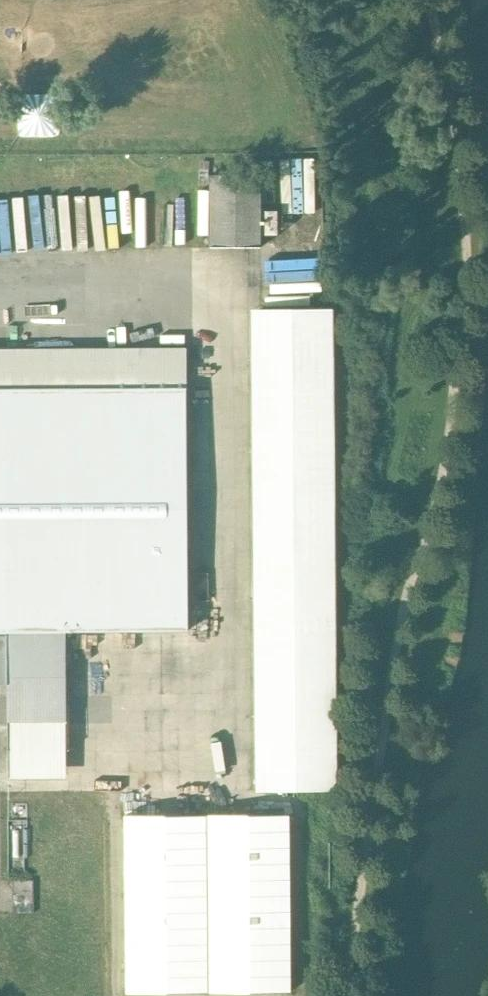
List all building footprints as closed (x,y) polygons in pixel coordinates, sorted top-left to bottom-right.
[(260,176),(210,176),(211,249),(261,248),(260,176)] [(332,309),(251,310),(256,791),(337,790),(332,309)] [(6,389),(189,388),(188,348),(0,350),(0,389),(6,389)] [(189,388),(6,389),(8,632),(67,631),(191,630),(189,388)] [(67,631),(8,632),(8,634),(8,684),(9,711),(9,779),(69,778),(68,711),(67,631)] [(0,634),(0,684),(8,684),(8,634),(0,634)] [(28,803),(12,804),(12,819),(8,819),(9,878),(25,878),(25,827),(28,827),(28,803)] [(291,815),(126,816),(127,993),(292,992),(291,815)] [(34,881),(13,881),(13,913),(34,913),(34,881)]
